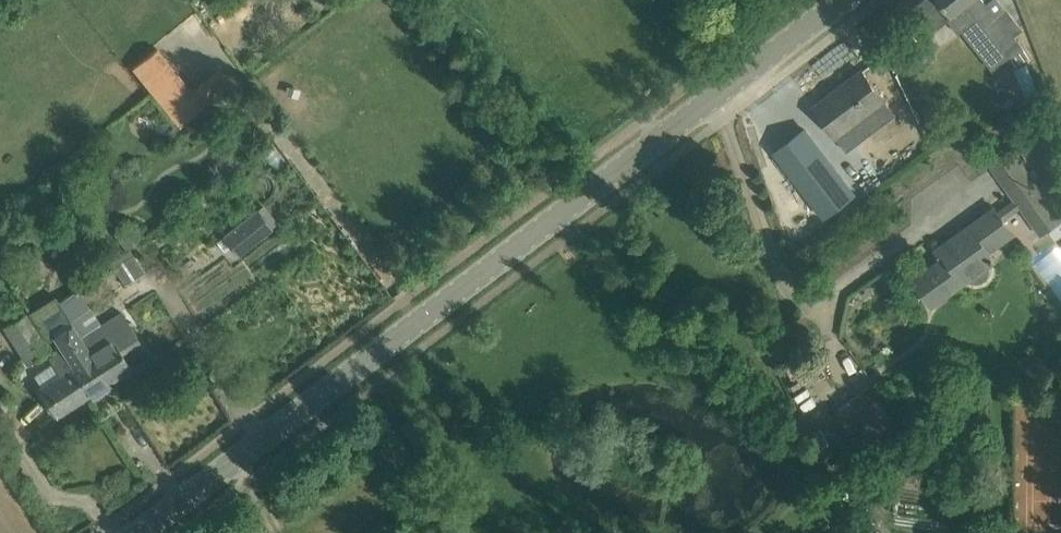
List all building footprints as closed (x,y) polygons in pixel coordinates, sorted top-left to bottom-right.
[(960,25),(975,14),(1009,57),(1024,48),(1008,26),(1016,20),(1000,0),(990,0),(987,3),(985,0),(941,0),(960,25)] [(1030,101),(1041,96),(1027,64),(1016,69),(1030,101)] [(151,85),(178,119),(196,105),(170,70),(151,85)] [(836,90),(814,107),(848,150),(863,138),(852,124),(885,99),(863,70),(844,84),(845,86),(837,91),(836,90)] [(805,128),(775,151),(824,215),(854,192),(805,128)] [(1041,236),(1060,221),(1060,213),(1014,149),(990,167),(1014,198),(1021,208),(1041,236)] [(999,209),(995,204),(934,249),(940,257),(910,279),(932,308),(999,259),(992,251),(1016,233),(1006,219),(1021,208),(1014,198),(999,209)] [(222,234),(239,254),(273,227),(256,206),(222,234)] [(138,221),(117,234),(127,249),(148,237),(138,221)] [(1051,293),(1060,289),(1060,246),(1060,245),(1035,256),(1051,293)] [(134,254),(114,268),(126,286),(147,272),(134,254)] [(60,300),(59,301),(70,320),(90,307),(78,289),(60,300)] [(55,296),(29,313),(47,342),(54,337),(60,348),(61,347),(72,364),(71,365),(90,394),(93,399),(113,386),(110,381),(82,337),(82,336),(73,322),(72,323),(70,320),(59,301),(55,296)] [(82,336),(82,337),(110,381),(132,367),(123,352),(140,341),(121,311),(102,324),(82,336)] [(28,312),(4,327),(27,365),(51,350),(28,312)] [(60,374),(39,388),(57,415),(90,394),(71,365),(62,351),(50,359),(60,374)]
